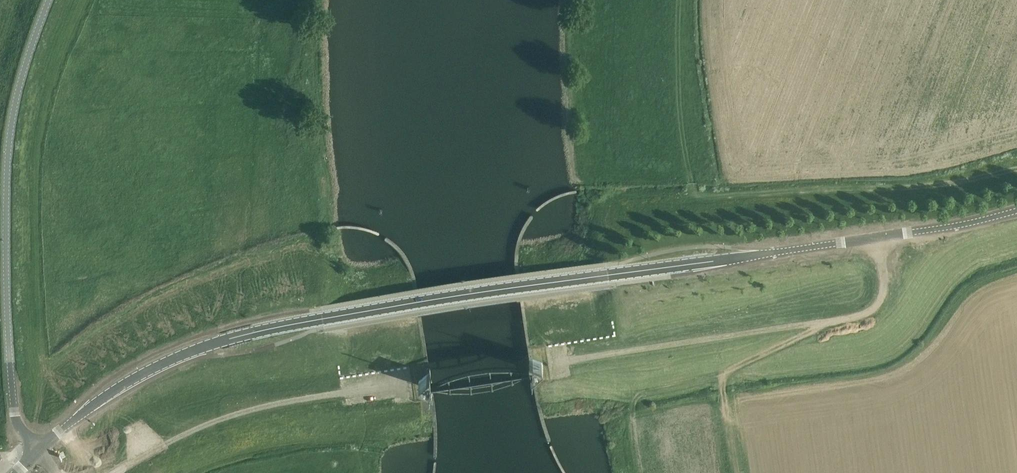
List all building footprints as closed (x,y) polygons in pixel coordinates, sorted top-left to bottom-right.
[(542,363),(541,362),(528,357),(529,364),(533,363),(534,366),(534,369),(530,369),(531,375),(542,367),(542,366),(542,365),(543,365),(543,364),(542,364),(542,363)] [(419,384),(420,385),(432,390),(431,381),(430,373),(419,381),(419,382),(418,383),(419,383),(419,384)]
